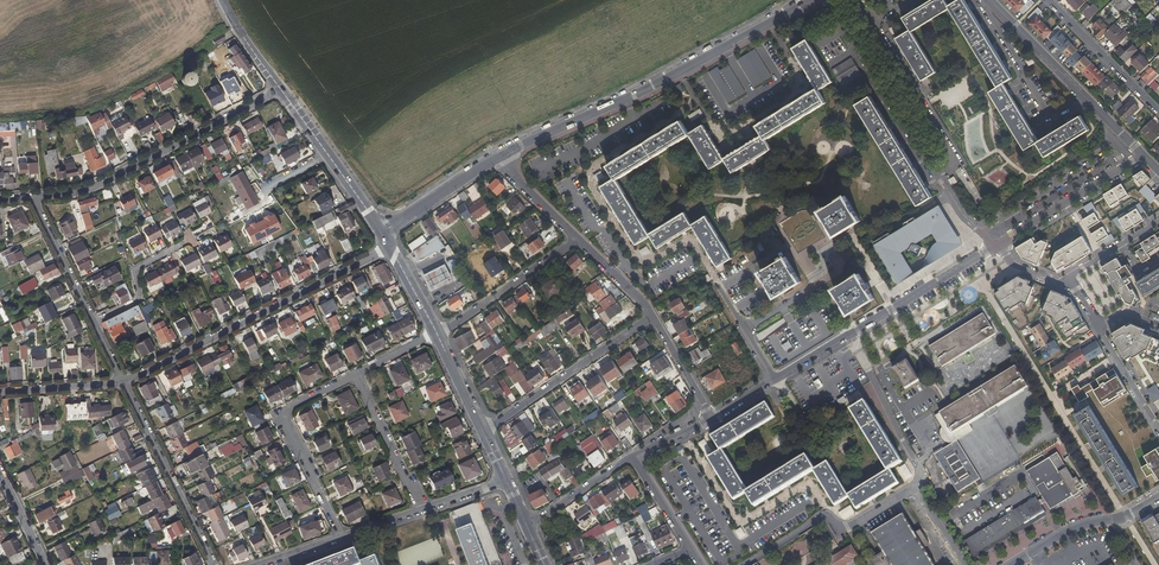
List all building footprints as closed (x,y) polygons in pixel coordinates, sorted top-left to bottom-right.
[(949,7),(945,0),(932,0),(903,18),(910,30),(911,32),(950,9),(949,7)] [(1003,84),(1007,82),(1012,78),(964,0),(960,0),(949,7),(950,9),(994,80),(998,87),(1003,84)] [(1018,12),(1020,10),(1023,14),(1029,8),(1025,5),(1025,4),(1021,0),(1015,0),(1010,5),(1012,7),(1013,8),(1018,12)] [(1072,6),(1077,11),(1086,2),(1083,0),(1067,0),(1066,1),(1069,3),(1068,5),(1071,8),(1072,6)] [(1132,6),(1126,0),(1113,0),(1110,3),(1123,15),(1132,6)] [(1090,7),(1086,4),(1079,11),(1082,14),(1081,15),(1081,16),(1083,18),(1084,18),(1085,17),(1089,20),(1099,10),(1093,4),(1090,7)] [(1155,8),(1151,4),(1140,14),(1145,19),(1155,8)] [(1037,31),(1044,24),(1037,16),(1041,12),(1037,8),(1028,17),(1032,21),(1029,24),(1033,28),(1034,29),(1037,31)] [(1089,23),(1086,19),(1081,25),(1084,29),(1089,23)] [(1097,31),(1094,33),(1099,39),(1109,28),(1100,19),(1093,26),(1097,31)] [(1052,31),(1044,24),(1037,31),(1039,34),(1044,39),(1047,37),(1050,40),(1056,34),(1052,31)] [(1126,38),(1127,36),(1114,24),(1104,34),(1116,47),(1120,43),(1126,38)] [(1056,47),(1066,37),(1060,31),(1062,29),(1058,25),(1052,31),(1056,34),(1050,40),(1056,47)] [(922,81),(928,78),(936,72),(911,32),(910,30),(896,39),(922,81)] [(792,32),(785,36),(788,40),(795,36),(792,32)] [(211,42),(215,47),(224,40),(221,35),(211,42)] [(1062,53),(1072,43),(1066,37),(1056,47),(1062,53)] [(1129,41),(1126,38),(1120,43),(1123,47),(1129,41)] [(793,48),(817,89),(819,91),(833,82),(807,40),(793,48)] [(1069,59),(1076,51),(1078,50),(1072,43),(1062,53),(1067,57),(1069,59)] [(227,53),(223,47),(221,45),(204,55),(207,60),(211,57),(212,58),(220,54),(222,56),(227,53)] [(240,69),(245,75),(252,70),(234,45),(228,49),(233,56),(229,59),(233,64),(234,64),(239,70),(240,69)] [(1125,53),(1120,47),(1116,52),(1126,61),(1135,52),(1131,47),(1125,53)] [(755,49),(737,60),(754,87),(772,76),(755,49)] [(1079,61),(1083,58),(1080,55),(1078,53),(1076,51),(1069,59),(1067,61),(1073,67),(1075,66),(1079,61)] [(212,58),(211,57),(207,60),(211,66),(224,59),(222,56),(220,54),(212,58)] [(1140,55),(1132,63),(1141,72),(1149,65),(1149,64),(1140,55)] [(1082,72),(1091,63),(1089,61),(1084,56),(1083,58),(1079,61),(1075,66),(1082,72)] [(861,74),(851,58),(832,70),(841,86),(861,74)] [(1089,79),(1098,70),(1094,66),(1091,63),(1082,72),(1089,79)] [(1141,72),(1139,75),(1143,79),(1142,80),(1147,86),(1148,85),(1154,92),(1158,87),(1158,86),(1153,80),(1158,75),(1149,65),(1141,72)] [(709,73),(728,104),(746,93),(729,66),(720,71),(718,67),(709,73)] [(1097,85),(1105,77),(1102,74),(1098,70),(1089,79),(1096,86),(1097,85)] [(169,82),(173,80),(170,75),(156,82),(161,92),(171,87),(169,82)] [(189,77),(187,76),(185,76),(182,78),(181,80),(181,82),(182,84),(185,86),(188,86),(189,85),(191,83),(191,79),(189,77)] [(1113,98),(1120,90),(1106,76),(1105,77),(1097,85),(1104,92),(1105,91),(1113,98)] [(928,78),(922,81),(925,86),(931,83),(928,78)] [(230,84),(223,88),(223,90),(227,95),(233,92),(234,91),(230,84)] [(1037,143),(1039,142),(1003,84),(998,87),(990,92),(1025,150),(1037,143)] [(132,101),(144,94),(141,89),(130,96),(132,101)] [(826,103),(819,91),(817,89),(757,126),(763,135),(766,140),(826,103)] [(223,90),(220,92),(222,96),(224,100),(228,98),(227,95),(223,90)] [(228,98),(232,106),(238,103),(233,92),(227,95),(228,98)] [(212,108),(224,101),(224,100),(222,96),(214,100),(212,96),(207,99),(212,108)] [(857,105),(919,205),(932,197),(870,97),(857,105)] [(1113,107),(1116,110),(1122,104),(1119,100),(1113,107)] [(1119,112),(1127,120),(1139,109),(1131,101),(1119,112)] [(199,117),(204,115),(201,109),(196,111),(199,117)] [(700,110),(689,117),(692,121),(703,115),(700,110)] [(155,121),(161,132),(174,125),(168,113),(155,121)] [(92,117),(89,118),(88,116),(84,117),(87,121),(94,136),(98,134),(96,128),(104,124),(107,130),(112,128),(110,123),(104,114),(100,116),(99,114),(92,118),(92,117)] [(192,128),(198,124),(192,114),(186,117),(192,128)] [(131,129),(130,127),(125,118),(124,116),(110,123),(112,128),(117,137),(131,129)] [(1039,142),(1037,143),(1046,157),(1089,130),(1081,116),(1039,142)] [(140,137),(155,129),(149,118),(134,127),(140,137)] [(262,127),(257,118),(241,126),(246,136),(262,127)] [(37,131),(45,131),(44,120),(36,121),(37,131)] [(616,181),(690,135),(689,134),(681,121),(608,166),(615,179),(616,181)] [(1158,137),(1158,128),(1152,121),(1142,131),(1154,143),(1158,137)] [(277,122),(266,128),(274,143),(278,150),(289,144),(277,122)] [(14,131),(13,123),(0,124),(0,132),(14,131)] [(711,169),(725,161),(724,159),(703,125),(689,134),(690,135),(711,169)] [(154,135),(159,145),(165,142),(159,132),(154,135)] [(233,147),(244,142),(239,133),(229,138),(233,147)] [(771,149),(766,140),(763,135),(724,159),(725,161),(733,173),(771,149)] [(209,145),(215,155),(226,149),(221,139),(209,145)] [(143,145),(146,152),(151,149),(148,143),(143,145)] [(269,146),(270,148),(257,155),(259,159),(278,150),(274,143),(269,146)] [(207,160),(211,158),(204,144),(200,147),(207,160)] [(98,159),(93,147),(82,152),(88,169),(94,167),(95,170),(105,165),(101,157),(98,159)] [(285,165),(298,158),(293,147),(279,155),(285,165)] [(203,161),(197,148),(189,152),(186,154),(193,167),(194,169),(199,167),(198,164),(203,161)] [(53,167),(57,166),(57,162),(54,150),(47,152),(47,155),(44,156),(48,173),(54,172),(53,167)] [(115,158),(110,150),(103,153),(108,162),(115,158)] [(186,154),(183,155),(175,159),(182,172),(193,167),(186,154)] [(26,163),(17,164),(18,176),(23,176),(23,174),(27,174),(27,175),(37,174),(36,163),(35,156),(26,157),(26,163)] [(238,165),(241,169),(251,164),(255,162),(253,157),(238,165)] [(75,169),(72,159),(63,161),(61,161),(63,171),(58,172),(57,166),(53,167),(54,172),(56,180),(83,174),(81,168),(75,169)] [(177,170),(172,162),(167,164),(168,165),(172,172),(177,170)] [(173,175),(172,172),(168,165),(153,173),(158,182),(173,175)] [(215,182),(217,181),(222,179),(215,166),(212,168),(215,176),(213,178),(215,182)] [(245,209),(258,203),(240,169),(222,179),(217,181),(219,185),(230,180),(238,197),(234,199),(237,206),(242,204),(245,209)] [(602,172),(594,176),(597,182),(604,178),(602,172)] [(15,188),(14,173),(5,174),(2,174),(3,185),(3,189),(15,188)] [(141,195),(154,188),(149,177),(138,183),(140,187),(137,188),(141,195)] [(306,195),(317,188),(311,178),(300,184),(306,195)] [(489,186),(499,195),(506,188),(497,179),(489,186)] [(650,234),(616,181),(615,179),(601,187),(637,245),(651,236),(650,234)] [(483,190),(478,182),(474,185),(479,192),(483,190)] [(1121,184),(1103,195),(1110,206),(1128,195),(1121,184)] [(469,198),(464,191),(459,195),(463,201),(469,198)] [(199,195),(197,192),(188,197),(189,200),(199,195)] [(330,197),(328,198),(325,193),(314,200),(320,212),(334,204),(330,197)] [(135,205),(136,204),(131,194),(119,201),(125,213),(136,207),(135,205)] [(174,204),(169,195),(162,198),(167,208),(173,205),(174,204)] [(463,201),(459,195),(454,198),(459,204),(463,201)] [(821,211),(837,236),(860,221),(846,196),(821,211)] [(521,213),(526,207),(515,197),(513,200),(507,206),(513,212),(517,209),(521,213)] [(78,202),(79,209),(84,233),(92,229),(86,207),(96,205),(94,198),(78,202)] [(503,198),(496,203),(498,206),(504,202),(505,201),(503,198)] [(491,210),(484,199),(468,209),(475,220),(491,210)] [(204,202),(193,207),(199,218),(210,213),(204,202)] [(350,220),(346,212),(351,210),(355,208),(350,203),(348,204),(337,209),(337,210),(336,210),(339,216),(336,218),(337,220),(344,233),(350,231),(348,228),(354,226),(351,220),(350,220)] [(449,219),(456,214),(452,207),(436,218),(441,224),(444,222),(449,219)] [(190,224),(189,223),(195,220),(190,209),(176,216),(180,225),(184,223),(186,226),(190,224)] [(916,246),(934,235),(942,248),(957,238),(940,210),(918,223),(915,219),(905,225),(907,229),(897,235),(899,239),(896,242),(891,234),(875,244),(883,258),(884,258),(900,285),(915,276),(902,254),(910,249),(912,250),(910,253),(920,258),(924,249),(916,246)] [(24,213),(22,214),(21,211),(7,218),(14,234),(26,227),(28,231),(31,229),(31,226),(24,213)] [(336,218),(332,211),(312,222),(314,226),(316,230),(322,227),(325,232),(336,226),(333,222),(337,220),(336,218)] [(658,248),(693,227),(692,225),(684,213),(650,234),(651,236),(658,248)] [(452,223),(459,218),(456,214),(449,219),(450,221),(452,223)] [(693,227),(718,267),(724,263),(732,258),(706,216),(692,225),(693,227)] [(440,232),(433,221),(431,218),(423,223),(431,234),(436,231),(438,235),(441,233),(440,232)] [(71,219),(58,225),(67,242),(79,236),(71,219)] [(173,234),(173,235),(179,232),(173,219),(161,225),(162,226),(159,228),(164,237),(168,235),(169,236),(173,234)] [(443,230),(435,219),(433,221),(440,232),(443,230)] [(476,231),(475,232),(481,239),(486,236),(484,232),(475,220),(473,221),(474,223),(473,224),(473,226),(476,231)] [(535,226),(534,226),(529,220),(519,226),(527,238),(538,230),(535,226)] [(314,226),(312,222),(297,229),(292,232),(294,236),(314,226)] [(156,240),(155,239),(161,236),(155,226),(143,232),(149,243),(156,240)] [(494,230),(492,227),(484,232),(486,236),(494,230)] [(488,239),(496,233),(494,230),(486,236),(488,239)] [(1158,238),(1155,234),(1141,243),(1143,247),(1136,251),(1143,263),(1150,258),(1148,254),(1158,247),(1158,237),(1158,238)] [(216,237),(212,239),(219,253),(231,246),(226,235),(218,239),(216,237)] [(251,246),(253,251),(264,246),(273,241),(270,236),(251,246)] [(445,247),(437,236),(424,245),(414,251),(419,261),(445,247)] [(493,244),(499,252),(513,243),(509,237),(507,239),(505,236),(493,244)] [(128,243),(133,254),(146,247),(140,237),(128,243)] [(340,242),(345,252),(352,248),(346,238),(340,242)] [(534,254),(545,246),(540,238),(529,246),(534,254)] [(72,247),(68,249),(75,264),(86,258),(88,257),(87,254),(86,251),(80,239),(70,243),(72,247)] [(272,250),(273,252),(277,249),(276,248),(275,244),(273,241),(264,246),(267,252),(272,250)] [(421,241),(411,247),(414,251),(424,245),(421,241)] [(199,253),(204,263),(217,256),(212,246),(199,253)] [(253,251),(256,258),(267,252),(264,246),(253,251)] [(6,250),(0,253),(0,254),(1,256),(3,255),(9,267),(24,259),(19,249),(16,250),(13,252),(11,248),(6,250)] [(312,259),(311,257),(306,259),(313,273),(329,265),(321,250),(316,253),(317,256),(312,259)] [(181,261),(186,271),(200,264),(195,253),(181,261)] [(37,255),(24,262),(30,275),(44,268),(37,255)] [(292,270),(297,281),(313,273),(306,259),(304,255),(297,259),(301,265),(292,270)] [(583,263),(576,255),(564,265),(572,276),(577,273),(575,270),(583,263)] [(785,258),(782,260),(762,272),(777,297),(801,282),(786,257),(785,258)] [(87,271),(92,269),(86,258),(75,264),(80,272),(83,270),(86,269),(87,271)] [(1123,267),(1117,258),(1102,267),(1105,272),(1107,271),(1111,277),(1109,278),(1119,294),(1121,293),(1126,302),(1136,306),(1138,303),(1141,301),(1137,295),(1130,283),(1132,282),(1129,278),(1133,276),(1126,265),(1123,267)] [(455,277),(461,273),(454,260),(448,263),(455,277)] [(159,270),(156,272),(161,283),(165,281),(165,280),(181,272),(175,262),(171,264),(170,262),(163,266),(163,267),(159,269),(159,270)] [(279,263),(274,266),(276,272),(282,269),(279,263)] [(725,265),(724,263),(718,267),(721,272),(726,268),(725,265)] [(206,264),(202,267),(206,275),(211,273),(206,264)] [(374,268),(383,285),(392,280),(389,275),(390,274),(387,269),(386,270),(383,264),(374,268)] [(439,284),(452,277),(446,264),(432,271),(424,275),(431,288),(439,284)] [(858,264),(830,280),(851,315),(876,298),(874,290),(858,264)] [(44,281),(58,273),(53,265),(42,270),(44,272),(40,274),(44,281)] [(486,280),(490,286),(507,274),(501,265),(496,268),(499,271),(486,280)] [(90,278),(97,291),(120,280),(113,266),(90,278)] [(284,286),(289,283),(282,269),(276,272),(284,286)] [(1148,276),(1146,277),(1136,283),(1145,297),(1158,288),(1158,269),(1148,276)] [(239,290),(251,284),(254,282),(249,270),(234,278),(239,290)] [(149,286),(151,290),(162,284),(161,283),(156,272),(155,271),(150,273),(151,274),(144,278),(148,286),(149,286)] [(211,279),(215,286),(221,283),(215,271),(211,273),(213,277),(211,279)] [(271,275),(278,289),(284,286),(276,272),(271,275)] [(597,281),(605,276),(602,273),(591,281),(592,284),(597,281)] [(365,275),(352,282),(357,293),(371,286),(365,275)] [(1040,318),(1043,312),(1054,316),(1067,339),(1074,335),(1075,337),(1078,334),(1082,334),(1085,334),(1090,331),(1070,298),(1021,277),(1018,278),(1017,276),(999,288),(1000,290),(996,293),(1019,331),(1040,318)] [(22,295),(38,287),(34,278),(18,287),(22,295)] [(255,284),(260,293),(272,287),(267,278),(255,284)] [(540,285),(542,287),(550,282),(548,279),(540,285)] [(562,291),(554,279),(550,282),(542,287),(550,299),(562,291)] [(597,282),(582,291),(586,297),(592,293),(598,301),(599,300),(606,296),(597,282)] [(48,290),(46,291),(51,302),(65,295),(59,284),(59,285),(48,290)] [(113,289),(108,291),(110,296),(115,294),(120,305),(128,301),(131,299),(123,284),(121,285),(120,285),(113,289)] [(241,292),(252,286),(251,284),(239,290),(240,291),(241,292)] [(189,288),(187,285),(177,290),(179,294),(189,288)] [(340,305),(355,297),(349,286),(343,289),(344,290),(340,293),(335,295),(340,305)] [(533,295),(528,287),(516,295),(521,303),(533,295)] [(324,299),(330,296),(326,288),(320,291),(324,299)] [(167,295),(169,299),(179,294),(177,290),(168,295),(167,295)] [(228,297),(233,307),(245,301),(241,292),(240,291),(228,297)] [(611,295),(610,294),(606,296),(599,300),(601,302),(611,295)] [(449,302),(454,310),(463,303),(458,295),(449,302)] [(514,308),(521,303),(516,295),(503,303),(510,313),(515,310),(514,308)] [(616,303),(611,295),(601,302),(606,310),(616,303)] [(212,301),(215,306),(213,306),(219,316),(230,310),(227,306),(229,305),(227,302),(226,302),(223,296),(212,301)] [(383,296),(374,300),(374,301),(382,317),(393,311),(387,299),(385,300),(383,296)] [(630,300),(626,297),(617,303),(622,309),(630,300)] [(387,299),(393,311),(396,310),(390,298),(387,299)] [(680,299),(671,304),(678,316),(684,313),(682,309),(685,308),(680,299)] [(369,308),(376,320),(382,317),(374,301),(372,302),(374,306),(369,308)] [(616,303),(606,310),(605,311),(611,319),(623,311),(622,309),(617,303),(616,303)] [(316,327),(317,327),(321,325),(318,318),(310,304),(293,313),(297,320),(298,323),(300,322),(305,319),(306,321),(312,318),(314,322),(316,327)] [(62,309),(64,313),(72,310),(70,305),(62,309)] [(571,309),(568,305),(553,316),(555,319),(571,309)] [(136,315),(140,323),(144,321),(138,310),(137,306),(113,318),(101,323),(104,329),(107,327),(109,331),(114,341),(125,336),(119,324),(136,315)] [(39,312),(44,323),(48,321),(55,317),(50,307),(39,312)] [(154,328),(143,307),(138,310),(144,321),(148,330),(154,328)] [(208,316),(212,314),(210,308),(196,315),(198,318),(196,319),(200,327),(210,321),(208,316)] [(575,313),(572,308),(571,309),(555,319),(559,324),(575,313)] [(334,316),(332,317),(328,310),(323,312),(325,315),(322,317),(324,321),(325,320),(329,328),(332,327),(334,330),(339,327),(334,316)] [(690,315),(688,310),(684,313),(678,316),(671,320),(679,335),(689,329),(684,318),(690,315)] [(504,320),(497,311),(486,318),(488,320),(493,328),(504,320)] [(613,322),(625,313),(623,311),(611,319),(613,322)] [(70,338),(74,336),(81,333),(72,314),(61,320),(70,338)] [(942,367),(996,334),(984,314),(930,347),(942,367)] [(386,329),(392,340),(414,329),(408,317),(386,329)] [(174,323),(181,337),(190,332),(183,318),(174,323)] [(284,337),(295,331),(289,318),(277,324),(284,337)] [(581,333),(586,330),(578,318),(566,327),(572,337),(580,332),(581,333)] [(559,324),(555,319),(540,330),(541,333),(547,341),(553,337),(550,332),(559,325),(559,324)] [(298,323),(297,320),(294,321),(300,333),(304,331),(300,322),(298,323)] [(488,320),(481,325),(487,335),(489,333),(494,330),(493,328),(488,320)] [(22,321),(18,323),(11,327),(16,337),(25,333),(37,326),(34,322),(25,327),(23,323),(24,322),(23,321),(22,321)] [(132,328),(136,336),(148,330),(144,321),(140,323),(132,328)] [(589,331),(595,341),(609,332),(602,322),(589,331)] [(1045,345),(1051,342),(1040,323),(1031,329),(1042,347),(1045,345)] [(1145,329),(1129,323),(1111,334),(1128,361),(1147,349),(1158,354),(1158,340),(1143,333),(1145,329)] [(155,332),(162,345),(176,338),(173,331),(171,332),(169,329),(167,330),(164,324),(159,326),(161,329),(155,332)] [(266,341),(276,336),(270,324),(255,332),(260,342),(265,339),(266,341)] [(690,329),(689,329),(679,335),(686,347),(697,341),(690,329)] [(492,346),(474,358),(478,365),(496,352),(505,346),(494,330),(489,333),(491,336),(487,339),(492,346)] [(541,333),(540,330),(524,341),(527,345),(538,337),(537,336),(541,333)] [(361,341),(367,353),(384,344),(377,332),(361,341)] [(456,340),(460,350),(475,342),(471,333),(456,340)] [(133,342),(140,357),(154,350),(148,338),(140,343),(138,339),(133,342)] [(248,354),(256,349),(250,338),(242,342),(248,354)] [(632,345),(637,353),(649,345),(644,338),(632,345)] [(1051,342),(1045,345),(1051,355),(1060,349),(1054,340),(1051,342)] [(521,350),(527,346),(527,345),(524,341),(520,343),(515,347),(517,350),(520,348),(521,350)] [(1088,361),(1103,352),(1096,341),(1081,350),(1087,359),(1088,361)] [(738,356),(742,354),(736,342),(731,345),(734,349),(732,350),(734,353),(736,353),(738,356)] [(786,351),(793,347),(790,342),(783,346),(786,351)] [(218,349),(221,354),(217,356),(220,363),(222,367),(233,361),(230,356),(231,354),(231,353),(230,351),(228,350),(225,345),(218,349)] [(342,351),(349,362),(361,356),(354,345),(342,351)] [(509,352),(508,351),(505,346),(496,352),(500,357),(500,358),(509,352)] [(56,360),(50,360),(49,348),(46,349),(48,372),(61,371),(61,362),(56,362),(56,360)] [(1072,368),(1087,359),(1081,350),(1080,348),(1065,357),(1066,359),(1072,368)] [(65,364),(77,362),(76,349),(63,351),(65,364)] [(702,353),(702,352),(699,354),(696,349),(691,352),(693,355),(691,356),(695,363),(710,354),(708,353),(709,352),(708,349),(702,353)] [(410,361),(416,373),(431,366),(426,357),(429,356),(427,351),(413,358),(414,359),(410,361)] [(551,374),(563,365),(556,354),(553,356),(549,351),(540,358),(551,374)] [(81,370),(95,369),(94,352),(80,353),(81,370)] [(625,372),(638,363),(631,352),(618,361),(625,372)] [(43,354),(30,354),(30,365),(44,364),(43,354)] [(207,356),(196,362),(202,374),(214,368),(213,366),(220,363),(217,356),(215,354),(208,357),(207,356)] [(324,360),(330,372),(342,366),(336,354),(324,360)] [(651,366),(657,375),(671,366),(664,356),(651,366)] [(500,357),(484,367),(492,378),(494,376),(505,369),(507,368),(500,358),(500,357)] [(1072,368),(1066,359),(1051,369),(1058,380),(1073,370),(1072,368)] [(892,363),(895,369),(900,365),(897,360),(892,363)] [(894,369),(906,389),(920,380),(908,361),(900,365),(895,369),(894,369)] [(515,362),(510,365),(507,368),(505,369),(515,383),(519,381),(523,388),(524,388),(528,394),(530,393),(525,386),(530,383),(525,376),(515,362)] [(613,362),(599,371),(609,386),(623,376),(613,362)] [(10,380),(22,379),(20,363),(15,363),(15,368),(9,368),(10,380)] [(271,370),(273,373),(286,366),(285,363),(271,370)] [(195,371),(192,364),(179,371),(185,382),(191,379),(189,374),(195,371)] [(298,373),(305,386),(322,377),(316,364),(298,373)] [(389,372),(397,386),(409,379),(402,365),(389,372)] [(659,378),(673,368),(671,366),(657,375),(659,378)] [(995,407),(1028,386),(1016,366),(940,413),(953,433),(969,423),(986,413),(989,417),(998,412),(995,407)] [(537,368),(525,376),(530,383),(532,386),(544,378),(541,374),(543,373),(542,370),(540,372),(537,368)] [(1104,406),(1128,392),(1113,368),(1090,383),(1081,389),(1078,385),(1071,389),(1079,402),(1089,397),(1087,393),(1093,389),(1104,406)] [(705,378),(711,389),(726,381),(720,369),(705,378)] [(170,387),(181,381),(177,372),(176,370),(164,376),(170,387)] [(179,371),(177,372),(181,381),(182,383),(185,382),(179,371)] [(494,376),(492,378),(477,388),(479,393),(487,387),(491,388),(497,397),(504,392),(499,384),(498,382),(494,376)] [(601,377),(593,382),(591,381),(588,383),(589,385),(598,399),(610,390),(601,377)] [(246,378),(232,386),(233,388),(235,392),(250,385),(246,378)] [(295,390),(290,379),(276,386),(282,397),(295,390)] [(509,389),(503,380),(498,382),(499,384),(504,392),(508,397),(512,394),(509,389)] [(571,390),(581,383),(580,381),(570,388),(571,390)] [(154,382),(150,384),(150,382),(139,388),(148,406),(161,399),(157,389),(156,388),(154,382)] [(692,397),(693,397),(685,382),(681,384),(682,385),(680,386),(683,392),(686,391),(690,398),(692,397)] [(425,389),(431,402),(445,395),(439,383),(425,389)] [(530,383),(525,386),(530,393),(534,390),(532,386),(530,383)] [(579,402),(590,395),(581,383),(571,390),(579,402)] [(658,391),(653,385),(649,389),(641,393),(646,400),(658,392),(658,391)] [(1146,390),(1154,403),(1158,399),(1158,390),(1155,385),(1146,390)] [(263,393),(269,404),(282,397),(276,386),(263,393)] [(213,398),(215,402),(224,399),(235,392),(233,388),(213,398)] [(618,402),(634,392),(632,388),(623,394),(621,392),(614,397),(618,402)] [(336,397),(345,415),(355,410),(353,404),(355,403),(349,390),(336,397)] [(666,400),(677,415),(689,407),(678,391),(666,400)] [(90,408),(89,399),(85,399),(86,418),(102,417),(102,413),(100,413),(99,407),(90,408)] [(564,409),(565,411),(570,408),(564,399),(554,405),(559,413),(564,409)] [(1137,487),(1139,486),(1086,400),(1080,404),(1083,409),(1076,414),(1109,468),(1125,495),(1137,487)] [(851,410),(888,470),(891,469),(903,462),(866,401),(851,410)] [(397,424),(396,422),(408,416),(401,402),(388,408),(390,412),(387,414),(394,425),(397,424)] [(436,415),(439,421),(455,413),(450,402),(438,408),(441,413),(436,415)] [(622,408),(618,402),(609,409),(612,415),(622,408)] [(712,436),(721,450),(723,449),(775,416),(766,402),(712,436)] [(19,404),(21,418),(33,417),(33,409),(35,408),(34,403),(19,404)] [(162,422),(173,416),(166,404),(155,409),(157,414),(158,413),(159,416),(162,422)] [(244,412),(251,427),(263,421),(256,406),(244,412)] [(561,421),(553,409),(545,415),(540,418),(546,426),(554,421),(557,424),(561,421)] [(306,432),(318,426),(310,411),(299,417),(306,432)] [(64,416),(65,428),(84,426),(82,414),(77,415),(77,412),(72,413),(72,416),(64,416)] [(127,421),(123,412),(109,419),(114,428),(127,421)] [(622,431),(632,424),(626,413),(615,421),(622,431)] [(935,416),(943,428),(942,428),(941,430),(941,431),(941,433),(941,434),(941,436),(941,437),(942,439),(943,440),(944,441),(945,442),(947,443),(948,443),(950,443),(951,443),(953,444),(957,441),(974,430),(969,423),(953,433),(940,413),(935,416)] [(535,429),(525,414),(520,417),(530,432),(535,429)] [(636,421),(643,432),(652,425),(645,415),(636,421)] [(54,430),(54,416),(39,417),(39,423),(39,427),(40,431),(54,430)] [(353,435),(367,428),(362,416),(347,423),(353,435)] [(512,429),(511,429),(519,440),(530,432),(520,417),(509,425),(512,429)] [(444,426),(451,438),(463,433),(457,420),(444,426)] [(177,422),(165,428),(170,440),(182,434),(183,433),(177,422)] [(39,423),(30,427),(32,431),(33,430),(39,427),(39,423)] [(96,425),(92,428),(98,442),(105,439),(103,434),(101,435),(96,425)] [(575,431),(571,426),(567,430),(570,435),(575,431)] [(255,434),(261,445),(272,439),(266,428),(255,434)] [(560,433),(564,439),(570,435),(567,430),(566,429),(560,433)] [(129,445),(130,445),(123,430),(111,436),(118,451),(129,445)] [(600,438),(608,450),(618,443),(610,431),(600,438)] [(32,435),(31,432),(11,442),(12,445),(4,449),(5,450),(3,451),(7,460),(22,453),(17,443),(32,435)] [(401,439),(407,452),(418,446),(420,445),(414,432),(401,439)] [(170,440),(169,440),(175,452),(183,448),(187,446),(182,434),(170,440)] [(222,455),(224,458),(247,446),(242,436),(241,435),(234,438),(238,444),(232,447),(231,443),(218,450),(220,456),(222,455)] [(364,450),(375,445),(370,435),(359,440),(364,450)] [(524,441),(530,450),(537,445),(531,436),(524,441)] [(586,458),(586,459),(589,457),(584,449),(594,443),(599,450),(602,448),(594,436),(581,445),(582,446),(579,448),(586,458)] [(74,450),(79,447),(74,437),(69,439),(74,450)] [(313,442),(318,452),(329,447),(324,437),(313,442)] [(632,449),(625,438),(621,441),(623,444),(628,451),(632,449)] [(0,442),(0,447),(9,443),(6,439),(0,442)] [(452,446),(457,458),(470,452),(464,440),(452,446)] [(958,493),(976,482),(979,486),(984,484),(957,441),(953,444),(935,455),(958,493)] [(12,445),(11,442),(9,443),(0,447),(2,450),(4,449),(12,445)] [(202,454),(196,442),(187,446),(183,448),(189,460),(200,455),(202,454)] [(551,456),(548,460),(551,463),(561,457),(554,446),(551,442),(547,445),(552,453),(550,454),(551,456)] [(589,457),(595,467),(605,460),(599,450),(594,443),(584,449),(589,457)] [(623,444),(619,447),(624,454),(628,451),(623,444)] [(122,463),(135,457),(129,445),(118,451),(117,452),(122,463)] [(412,465),(424,460),(418,446),(407,452),(406,452),(412,465)] [(571,451),(579,462),(570,469),(576,478),(591,467),(585,458),(586,458),(579,448),(578,446),(571,451)] [(1158,480),(1158,446),(1144,456),(1148,463),(1141,467),(1147,477),(1152,474),(1157,481),(1158,480)] [(266,453),(269,458),(272,464),(274,468),(284,463),(277,448),(266,453)] [(543,453),(540,449),(527,458),(534,468),(547,460),(546,457),(548,455),(546,451),(543,453)] [(735,500),(747,492),(749,491),(723,449),(721,450),(709,458),(735,500)] [(254,460),(262,455),(260,450),(251,454),(253,458),(254,460)] [(328,471),(340,465),(334,452),(321,459),(328,471)] [(1044,498),(1036,502),(1039,507),(1046,502),(1051,510),(1082,492),(1080,489),(1083,488),(1079,481),(1077,477),(1074,479),(1065,464),(1062,465),(1060,463),(1063,462),(1058,454),(1027,472),(1032,480),(1044,498)] [(76,465),(59,474),(62,479),(82,469),(79,464),(74,455),(72,456),(76,465)] [(189,460),(187,462),(188,466),(202,459),(200,455),(189,460)] [(755,506),(814,471),(816,469),(807,455),(749,491),(747,492),(755,506)] [(54,469),(56,471),(68,466),(67,463),(65,463),(62,457),(51,462),(54,469)] [(140,464),(137,458),(129,462),(135,475),(144,471),(140,464)] [(186,468),(189,475),(196,471),(206,466),(202,459),(188,466),(189,467),(186,468)] [(471,478),(472,481),(484,475),(478,463),(476,464),(473,459),(458,466),(465,481),(471,478)] [(576,478),(570,469),(568,467),(565,469),(560,459),(547,467),(543,469),(540,471),(546,480),(552,476),(559,472),(561,474),(564,473),(568,479),(570,478),(576,487),(580,484),(576,478)] [(931,473),(936,470),(931,461),(925,465),(931,473)] [(387,469),(389,468),(386,462),(372,469),(378,481),(390,475),(387,469)] [(836,506),(850,497),(848,495),(828,462),(816,469),(814,471),(836,506)] [(196,471),(202,483),(208,480),(214,477),(208,465),(206,466),(196,471)] [(88,466),(86,467),(82,469),(85,475),(88,482),(94,479),(88,466)] [(28,490),(37,485),(29,469),(17,474),(23,488),(27,486),(28,490)] [(85,475),(82,469),(62,479),(64,485),(85,475)] [(135,475),(142,489),(144,487),(155,482),(156,482),(153,478),(151,479),(147,469),(144,471),(135,475)] [(280,476),(286,488),(299,481),(293,469),(280,476)] [(428,478),(434,491),(453,482),(447,469),(428,478)] [(900,483),(891,469),(888,470),(848,495),(850,497),(857,509),(900,483)] [(525,474),(519,477),(522,483),(530,478),(528,474),(526,475),(525,474)] [(345,476),(332,483),(335,488),(340,497),(352,490),(345,476)] [(98,487),(100,485),(96,479),(91,482),(96,489),(99,487),(98,487)] [(202,483),(196,486),(202,498),(208,496),(215,492),(208,480),(202,483)] [(639,494),(629,480),(621,485),(631,500),(639,494)] [(155,482),(144,487),(151,500),(161,495),(155,482)] [(610,486),(611,487),(603,492),(610,502),(610,503),(622,494),(615,483),(610,486)] [(402,499),(400,500),(395,488),(382,494),(387,507),(391,505),(392,507),(403,502),(402,499)] [(547,489),(530,497),(535,506),(548,499),(547,497),(549,496),(548,494),(550,494),(547,489)] [(290,497),(299,513),(310,507),(302,491),(290,497)] [(72,498),(69,492),(64,494),(65,495),(57,499),(59,504),(64,502),(66,505),(70,503),(69,500),(72,498)] [(610,502),(603,492),(586,503),(588,506),(593,513),(610,502)] [(156,507),(159,513),(171,507),(164,494),(161,495),(151,500),(137,507),(141,514),(156,507)] [(125,506),(133,503),(130,495),(122,499),(125,506)] [(266,505),(261,495),(248,502),(254,513),(258,511),(257,509),(266,505)] [(201,514),(203,512),(213,507),(208,496),(202,498),(195,502),(201,514)] [(280,498),(275,501),(279,509),(284,519),(290,517),(280,498)] [(125,506),(122,499),(115,502),(116,505),(121,503),(123,507),(125,506)] [(549,502),(548,499),(535,506),(536,509),(549,502)] [(975,557),(1043,515),(1039,507),(1036,502),(1034,499),(1016,510),(965,541),(975,557)] [(102,510),(105,515),(108,522),(115,518),(122,515),(116,505),(115,502),(101,508),(102,510)] [(347,523),(364,514),(358,502),(341,511),(347,523)] [(472,564),(499,564),(475,503),(452,513),(472,564)] [(648,511),(645,505),(637,509),(641,515),(648,511)] [(210,523),(220,518),(222,518),(216,506),(213,507),(203,512),(206,517),(207,516),(208,518),(210,523)] [(590,520),(592,523),(597,519),(593,513),(588,506),(575,515),(582,526),(590,520)] [(50,507),(34,515),(38,523),(54,516),(50,507)] [(1155,544),(1158,542),(1158,514),(1154,517),(1152,513),(1141,520),(1155,544)] [(146,519),(153,533),(164,528),(164,527),(158,514),(146,519)] [(883,552),(891,564),(935,564),(925,547),(928,546),(924,540),(927,539),(921,529),(916,533),(904,514),(871,534),(883,552)] [(247,526),(242,516),(229,522),(234,532),(247,526)] [(52,535),(62,529),(56,518),(46,523),(52,535)] [(104,531),(99,518),(88,523),(94,536),(104,531)] [(218,542),(229,537),(220,518),(210,523),(208,524),(210,529),(211,528),(218,542)] [(545,525),(554,546),(560,543),(560,541),(563,540),(554,519),(550,521),(550,522),(545,525)] [(170,539),(184,533),(178,521),(164,527),(164,528),(170,539)] [(302,539),(323,531),(320,521),(298,528),(302,539)] [(279,541),(279,540),(292,533),(287,523),(286,522),(268,531),(275,543),(279,541)] [(674,539),(672,534),(667,525),(662,527),(664,531),(652,537),(653,540),(657,547),(674,539)] [(662,527),(650,532),(652,537),(664,531),(662,527)] [(735,530),(739,538),(745,534),(741,527),(735,530)] [(112,544),(128,537),(127,529),(120,533),(115,535),(112,537),(112,544)] [(594,532),(584,537),(587,542),(597,537),(606,533),(604,529),(595,534),(594,532)] [(643,531),(649,542),(653,540),(652,537),(650,532),(648,529),(643,531)] [(619,539),(627,537),(625,530),(618,532),(619,539)] [(602,541),(604,543),(610,540),(607,536),(606,533),(597,537),(599,542),(602,541)] [(7,534),(7,535),(0,538),(0,543),(9,539),(7,534)] [(257,549),(264,545),(259,536),(248,541),(254,552),(258,550),(257,549)] [(570,553),(572,558),(585,553),(578,537),(569,541),(573,552),(570,553)] [(639,543),(636,537),(630,539),(637,557),(649,552),(645,543),(644,544),(643,541),(639,543)] [(15,538),(2,544),(9,558),(22,551),(15,538)] [(64,542),(53,547),(60,562),(62,561),(72,556),(64,542)] [(236,560),(236,562),(246,557),(241,546),(231,551),(232,552),(228,554),(232,562),(236,560)] [(855,560),(854,558),(858,556),(852,546),(821,564),(846,564),(855,560)] [(163,551),(163,548),(156,548),(156,551),(155,551),(156,564),(168,564),(167,551),(163,551)] [(378,555),(362,562),(357,548),(314,564),(358,564),(363,563),(364,564),(381,564),(378,555)] [(626,549),(615,553),(619,563),(630,559),(626,549)] [(8,558),(10,564),(14,564),(25,560),(22,551),(9,558),(8,558)] [(587,554),(584,556),(585,560),(593,557),(591,551),(587,552),(587,554)] [(883,552),(871,560),(874,564),(891,564),(883,552)] [(72,556),(62,561),(64,564),(79,564),(74,555),(72,556)] [(195,561),(196,560),(193,555),(182,561),(184,564),(196,564),(195,561)] [(609,555),(595,561),(596,564),(597,564),(614,564),(609,555)] [(595,561),(593,557),(585,560),(587,564),(591,563),(591,564),(596,564),(595,561)]
